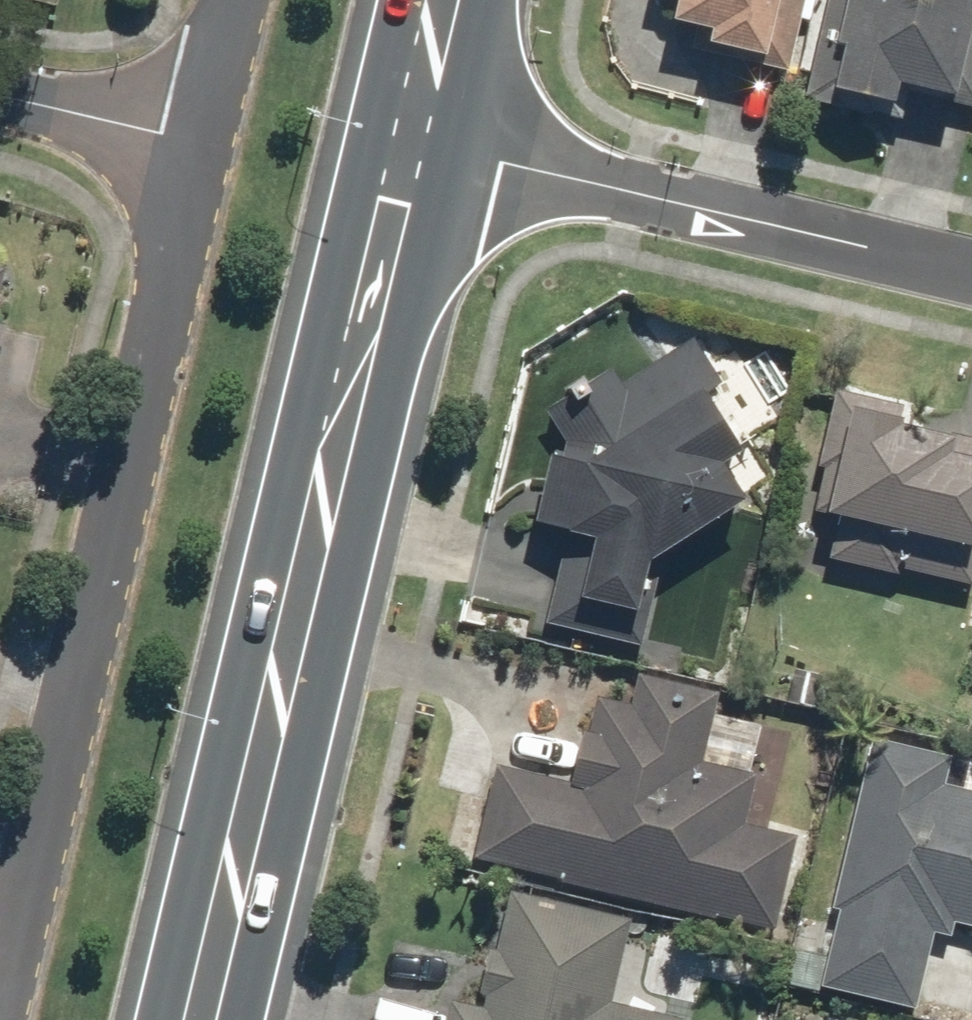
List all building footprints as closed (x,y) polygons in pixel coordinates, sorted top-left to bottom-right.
[(780,78),(798,0),(661,0),(653,33),(682,40),(679,55),(780,78)] [(793,108),(875,126),(882,95),(971,115),(971,0),(818,0),(793,108)] [(9,364),(20,316),(3,312),(15,264),(0,260),(0,362),(9,364)] [(534,415),(555,449),(551,469),(531,465),(516,538),(553,546),(536,630),(641,651),(661,553),(728,511),(705,475),(750,447),(683,341),(613,385),(604,371),(534,415)] [(826,394),(797,536),(824,541),(819,564),(971,595),(971,446),(902,432),(907,410),(826,394)] [(485,768),(462,866),(768,936),(791,840),(739,828),(750,779),(695,766),(711,698),(629,679),(622,710),(587,702),(578,739),(570,736),(558,785),(485,768)] [(861,741),(820,916),(827,918),(810,991),(907,1014),(925,938),(945,943),(948,929),(971,935),(971,797),(936,789),(943,760),(861,741)] [(438,1019),(668,1019),(605,1005),(623,925),(499,897),(473,1011),(442,1004),(438,1019)]
